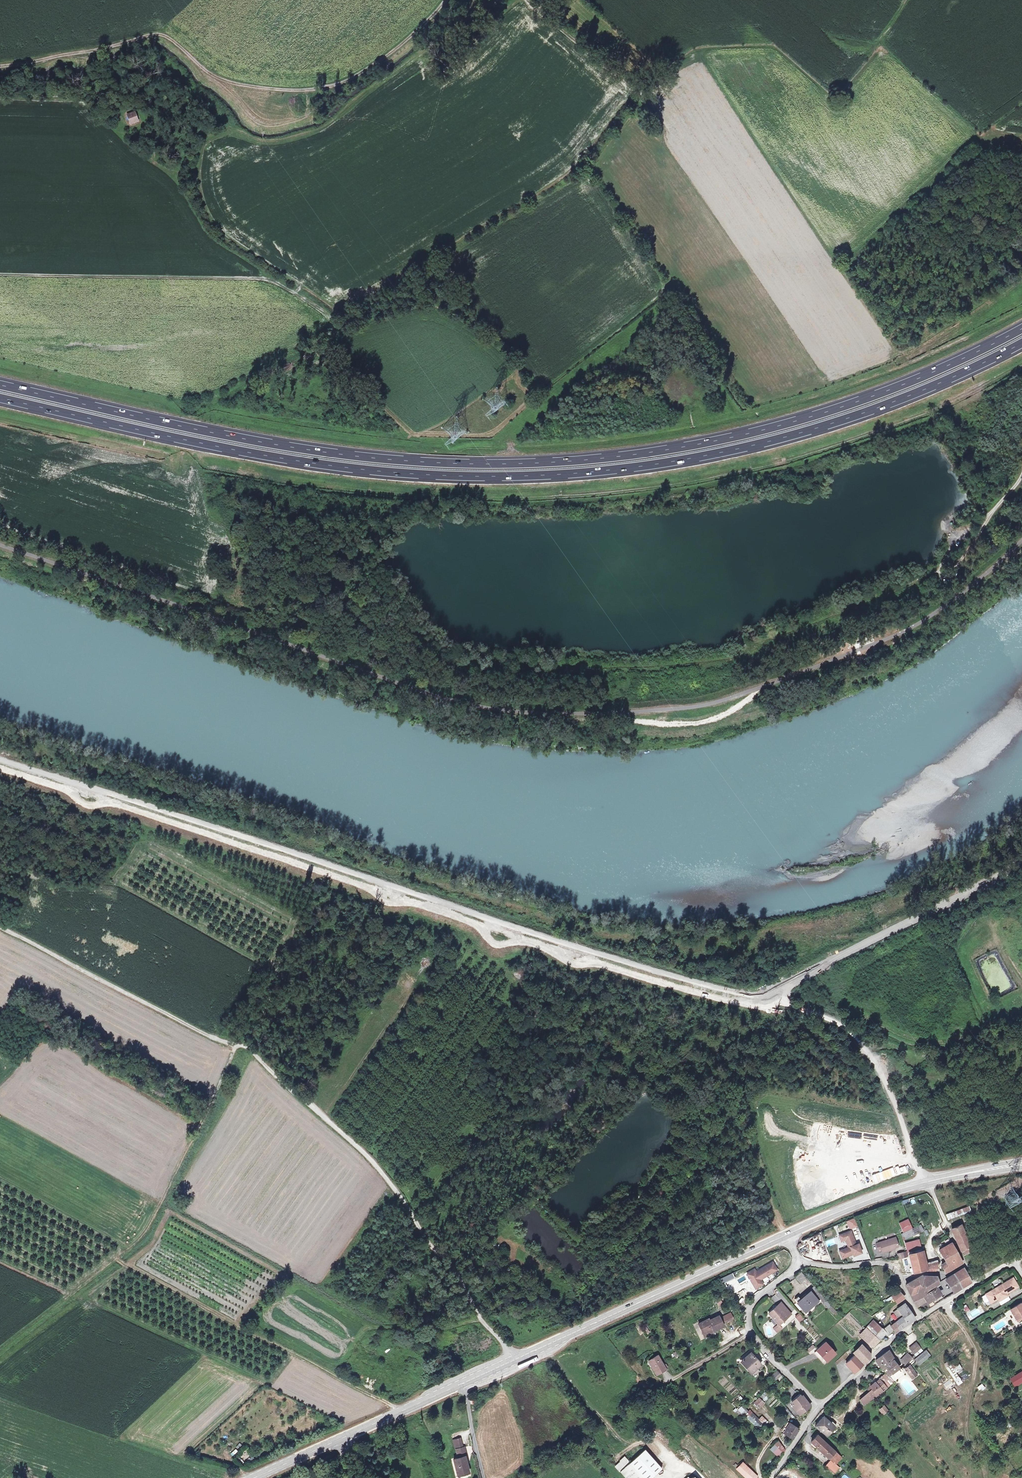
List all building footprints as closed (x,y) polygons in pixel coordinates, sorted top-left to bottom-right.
[(133,113),(132,111),(128,113),(129,118),(128,118),(130,124),(138,122),(135,113),(133,113)] [(945,1215),(948,1220),(971,1211),(968,1206),(945,1215)] [(904,1233),(913,1229),(908,1219),(899,1223),(904,1233)] [(904,1240),(923,1233),(920,1226),(913,1229),(904,1233),(902,1234),(904,1240)] [(971,1247),(961,1226),(952,1231),(962,1251),(971,1247)] [(849,1248),(840,1251),(842,1258),(853,1254),(854,1256),(861,1253),(858,1245),(856,1245),(851,1231),(840,1235),(842,1241),(846,1239),(849,1248)] [(835,1237),(823,1242),(825,1246),(837,1242),(835,1237)] [(894,1249),(893,1248),(898,1246),(895,1237),(876,1243),(879,1251),(882,1250),(883,1253),(894,1249)] [(939,1249),(942,1255),(940,1255),(944,1264),(947,1269),(961,1263),(960,1260),(956,1253),(951,1243),(939,1249)] [(911,1262),(912,1267),(913,1271),(926,1268),(924,1263),(920,1249),(908,1252),(911,1262)] [(753,1272),(746,1277),(755,1291),(762,1286),(760,1282),(776,1271),(771,1264),(755,1275),(753,1272)] [(958,1283),(961,1288),(969,1283),(962,1270),(953,1274),(958,1283)] [(800,1284),(807,1278),(801,1272),(795,1278),(800,1284)] [(733,1273),(719,1279),(721,1284),(735,1278),(733,1273)] [(951,1287),(958,1283),(953,1274),(948,1277),(945,1277),(951,1287)] [(913,1300),(935,1287),(938,1285),(933,1276),(919,1276),(905,1284),(907,1289),(913,1300)] [(794,1289),(799,1284),(794,1278),(789,1283),(794,1289)] [(1012,1279),(1008,1281),(1013,1290),(1016,1288),(1012,1279)] [(1013,1290),(1008,1281),(983,1296),(987,1302),(989,1304),(998,1299),(999,1301),(1006,1297),(1005,1295),(1013,1290)] [(958,1283),(951,1287),(952,1289),(954,1292),(961,1288),(958,1283)] [(939,1294),(935,1287),(913,1300),(916,1306),(926,1300),(927,1301),(939,1294)] [(819,1294),(816,1290),(811,1294),(810,1293),(801,1301),(798,1297),(793,1301),(795,1304),(794,1305),(800,1312),(802,1310),(805,1313),(823,1298),(819,1294)] [(902,1300),(898,1294),(891,1300),(895,1305),(902,1300)] [(902,1318),(909,1312),(903,1305),(896,1310),(902,1318)] [(1018,1305),(1008,1311),(1015,1322),(1021,1318),(1021,1311),(1021,1309),(1018,1305)] [(791,1316),(786,1310),(782,1313),(777,1308),(769,1315),(778,1326),(774,1330),(777,1334),(781,1330),(778,1326),(791,1316)] [(899,1320),(904,1326),(913,1318),(909,1312),(902,1318),(899,1320)] [(729,1316),(718,1321),(720,1326),(731,1320),(729,1316)] [(696,1325),(702,1338),(712,1333),(712,1334),(722,1329),(718,1321),(716,1318),(708,1322),(707,1320),(696,1325)] [(794,1318),(790,1321),(801,1334),(806,1331),(794,1318)] [(904,1326),(899,1320),(890,1327),(895,1333),(904,1326)] [(881,1331),(874,1325),(861,1338),(868,1346),(874,1341),(876,1342),(885,1333),(886,1335),(888,1332),(885,1328),(881,1331)] [(920,1350),(915,1344),(909,1350),(914,1356),(920,1350)] [(824,1345),(816,1352),(825,1362),(833,1355),(824,1345)] [(862,1365),(866,1361),(864,1358),(867,1354),(861,1348),(853,1355),(862,1365)] [(926,1350),(914,1359),(919,1365),(931,1356),(926,1350)] [(761,1363),(750,1351),(741,1359),(754,1375),(762,1369),(759,1365),(761,1363)] [(825,1362),(816,1352),(813,1355),(822,1365),(825,1362)] [(874,1363),(892,1381),(901,1373),(888,1353),(874,1363)] [(906,1367),(912,1360),(909,1357),(904,1364),(906,1367)] [(652,1368),(650,1369),(655,1378),(664,1372),(656,1358),(649,1362),(652,1368)] [(860,1367),(852,1358),(844,1366),(851,1374),(856,1370),(857,1370),(860,1367)] [(956,1385),(967,1378),(956,1358),(951,1361),(950,1359),(944,1362),(956,1385)] [(912,1368),(908,1371),(913,1378),(917,1375),(912,1368)] [(779,1375),(776,1371),(771,1376),(774,1380),(779,1375)] [(1018,1385),(1014,1379),(1011,1381),(1016,1388),(1021,1384),(1021,1383),(1018,1385)] [(874,1384),(867,1389),(875,1398),(881,1394),(880,1393),(888,1387),(884,1381),(880,1383),(878,1380),(874,1384)] [(977,1386),(980,1391),(985,1388),(981,1383),(977,1386)] [(875,1398),(867,1389),(865,1390),(867,1394),(863,1397),(868,1404),(875,1398)] [(789,1404),(791,1406),(799,1398),(798,1396),(789,1404)] [(759,1409),(765,1403),(759,1397),(753,1403),(759,1409)] [(798,1416),(803,1412),(808,1407),(800,1397),(799,1398),(791,1406),(790,1407),(798,1416)] [(868,1404),(863,1397),(858,1402),(863,1408),(868,1404)] [(883,1415),(889,1411),(884,1405),(878,1409),(883,1415)] [(761,1416),(758,1420),(765,1424),(768,1421),(761,1416)] [(824,1438),(836,1426),(832,1422),(829,1425),(822,1419),(814,1429),(824,1438)] [(796,1430),(788,1426),(783,1435),(788,1438),(792,1439),(796,1430)] [(814,1449),(826,1459),(832,1453),(815,1437),(810,1444),(808,1447),(812,1451),(814,1449)] [(769,1449),(778,1457),(786,1449),(778,1440),(769,1449)] [(463,1455),(461,1445),(453,1447),(456,1456),(451,1458),(463,1455)] [(641,1451),(616,1473),(621,1477),(649,1477),(658,1470),(641,1451)] [(830,1463),(837,1469),(843,1463),(832,1453),(826,1459),(830,1463)] [(465,1461),(463,1455),(451,1458),(454,1469),(456,1473),(467,1470),(465,1461)] [(757,1477),(743,1463),(737,1469),(746,1477),(756,1477),(757,1477)] [(839,1471),(837,1469),(830,1463),(824,1469),(833,1477),(839,1471)]
